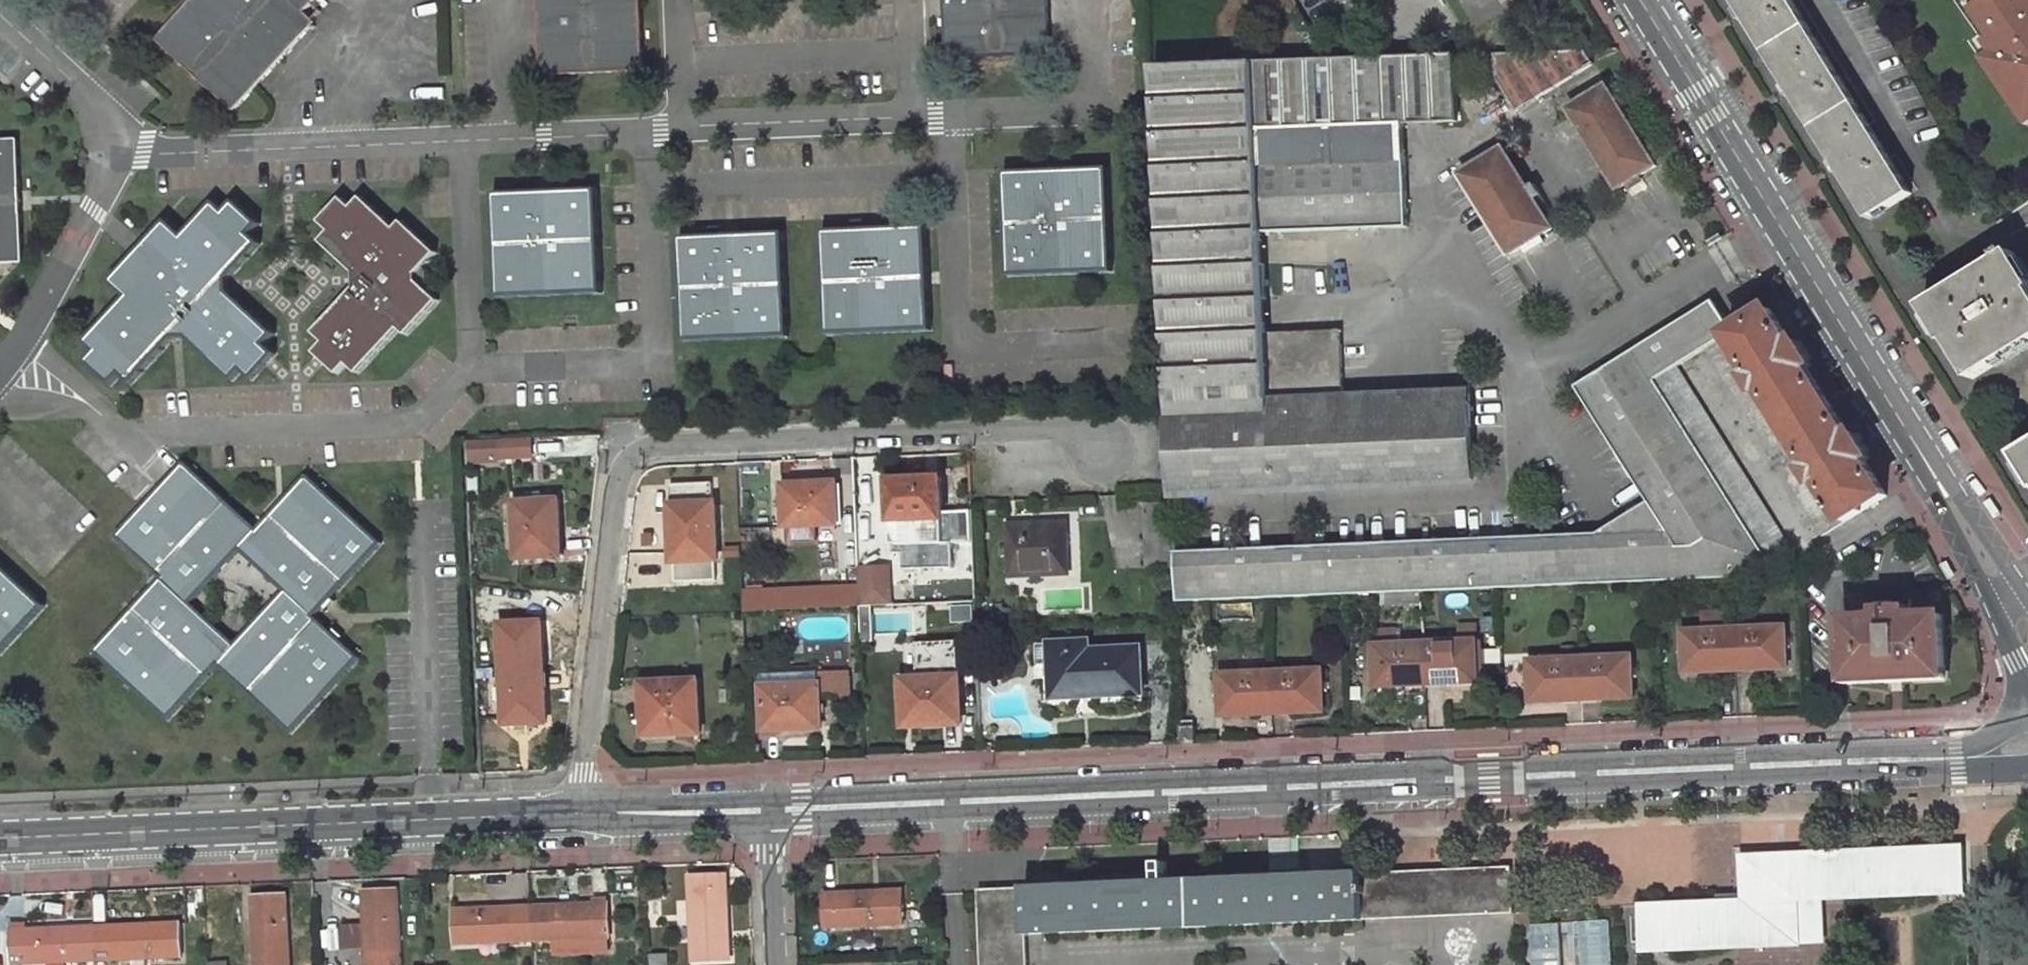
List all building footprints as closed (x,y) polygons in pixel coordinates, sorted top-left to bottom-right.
[(155,40),(233,112),(316,22),(305,12),(316,0),(192,0),(155,40)] [(540,76),(645,72),(642,0),(537,0),(540,76)] [(947,57),(1050,53),(1048,0),(945,0),(947,57)] [(1870,225),(1912,199),(1790,0),(1731,0),(1870,225)] [(1961,6),(1984,39),(1995,55),(1986,61),(2026,119),(2027,118),(2027,0),(1957,0),(1961,6)] [(1986,61),(1995,55),(1984,39),(1973,47),(1984,62),(1986,61)] [(1487,77),(1509,115),(1588,68),(1575,48),(1489,52),(1487,77)] [(1166,394),(1170,498),(1468,482),(1464,385),(1443,386),(1443,403),(1340,408),(1336,332),(1262,335),(1258,236),(1402,229),(1398,124),(1452,122),(1450,55),(1331,60),(1149,67),(1166,394)] [(1601,88),(1565,110),(1616,194),(1653,171),(1601,88)] [(0,140),(0,263),(18,263),(23,262),(21,210),(20,191),(18,139),(0,140)] [(1453,183),(1502,258),(1516,249),(1520,257),(1539,245),(1534,237),(1548,229),(1526,194),(1521,198),(1495,157),(1453,183)] [(1111,271),(1107,169),(1063,170),(1050,171),(1005,173),(1010,275),(1111,271)] [(600,292),(596,190),(495,194),(500,297),(600,292)] [(427,283),(426,271),(424,268),(436,255),(402,223),(396,229),(363,199),(350,210),(340,203),(320,224),(330,233),(320,244),(354,275),(354,287),(312,331),(320,338),(310,350),(335,372),(345,362),(355,372),(397,327),(405,335),(437,300),(424,287),(427,283)] [(173,338),(188,337),(232,378),(242,368),(252,378),(275,354),(264,345),(274,334),(229,292),(228,278),(260,244),(250,234),(259,224),(235,201),(225,212),(215,202),(183,236),(167,221),(111,281),(128,297),(86,342),(96,351),(87,361),(112,383),(121,373),(131,383),(173,338)] [(823,231),(828,334),(930,330),(928,284),(927,272),(925,227),(882,229),(867,229),(823,231)] [(681,238),(686,341),(787,336),(782,233),(739,235),(725,236),(681,238)] [(1944,344),(1948,342),(1972,381),(2027,346),(2027,281),(2010,254),(1921,307),(1944,344)] [(1770,570),(1658,383),(1680,369),(1707,351),(1728,338),(1729,337),(1734,334),(1715,304),(1577,388),(1647,503),(1594,536),(1171,555),(1173,605),(1724,580),(1758,580),(1771,571),(1770,570)] [(1765,396),(1813,475),(1810,476),(1818,490),(1822,488),(1847,529),(1864,518),(1861,513),(1870,508),(1872,513),(1889,502),(1869,468),(1874,465),(1858,439),(1853,442),(1810,371),(1815,368),(1801,343),(1795,347),(1772,310),(1754,321),(1759,328),(1750,334),(1746,327),(1734,334),(1729,337),(1756,381),(1752,383),(1762,398),(1765,396)] [(1813,475),(1765,396),(1762,398),(1752,383),(1756,381),(1729,337),(1728,338),(1707,351),(1826,542),(1847,529),(1822,488),(1818,490),(1810,476),(1813,475)] [(1658,383),(1770,570),(1771,571),(1784,566),(1796,559),(1680,369),(1658,383)] [(470,460),(538,459),(537,437),(469,438),(470,460)] [(2015,455),(2027,477),(2027,447),(2015,455)] [(359,658),(344,644),(313,617),(381,543),(307,476),(257,530),(184,463),(149,501),(116,536),(156,573),(150,580),(155,585),(94,651),(168,718),(218,664),(291,731),(359,658)] [(709,495),(708,481),(675,483),(675,497),(709,495)] [(931,481),(879,484),(881,527),(932,523),(932,515),(931,481)] [(839,491),(790,493),(791,534),(841,531),(839,491)] [(514,504),(518,563),(564,559),(562,541),(564,541),(561,502),(514,504)] [(672,529),(674,567),(719,563),(716,507),(674,511),(674,529),(672,529)] [(882,545),(911,544),(911,541),(942,539),(941,514),(932,515),(932,523),(881,527),(882,545)] [(1056,528),(997,530),(999,581),(1059,578),(1056,528)] [(0,567),(0,651),(1,652),(42,606),(0,567)] [(852,610),(885,608),(883,571),(850,573),(852,610)] [(1846,617),(1837,617),(1839,689),(1938,686),(1935,617),(1904,618),(1904,605),(1846,606),(1846,617)] [(1703,611),(1703,624),(1730,624),(1730,611),(1703,611)] [(1726,628),(1728,668),(1743,667),(1743,670),(1778,669),(1776,625),(1726,628)] [(1726,628),(1674,630),(1676,673),(1713,671),(1713,669),(1728,668),(1726,628)] [(1433,683),(1469,682),(1466,639),(1416,641),(1418,680),(1432,680),(1433,683)] [(922,671),(962,669),(960,640),(920,643),(922,671)] [(1416,641),(1365,643),(1367,686),(1404,684),(1403,681),(1418,680),(1416,641)] [(1080,645),(1032,648),(1035,710),(1133,705),(1131,653),(1081,655),(1080,645)] [(1587,701),(1623,699),(1622,659),(1571,661),(1573,699),(1587,698),(1587,701)] [(1522,704),(1558,702),(1558,699),(1573,699),(1571,661),(1520,662),(1522,704)] [(1279,718),(1314,716),(1312,674),(1272,676),(1272,664),(1260,665),(1261,676),(1263,714),(1279,714),(1279,718)] [(503,673),(505,725),(547,723),(545,689),(542,689),(541,671),(503,673)] [(847,675),(819,676),(820,688),(821,698),(848,697),(847,675)] [(767,734),(823,730),(821,698),(820,688),(819,676),(764,679),(767,734)] [(1261,676),(1210,678),(1212,721),(1248,719),(1248,715),(1263,714),(1261,676)] [(960,683),(904,685),(906,730),(962,726),(960,683)] [(700,685),(647,688),(650,732),(680,731),(680,739),(704,738),(700,685)] [(651,742),(680,739),(680,731),(650,732),(651,742)] [(1643,908),(1643,955),(1802,947),(1801,902),(1966,895),(1964,848),(1741,860),(1742,904),(1643,908)] [(1510,918),(1508,876),(1481,877),(1482,918),(1510,918)] [(1388,880),(1359,881),(1359,877),(1025,892),(1025,899),(982,901),(985,964),(1031,964),(1029,940),(1390,923),(1388,880)] [(1481,877),(1388,880),(1390,923),(1482,918),(1481,877)] [(720,880),(685,881),(689,964),(723,964),(722,942),(714,942),(712,911),(721,912),(720,880)] [(358,894),(359,916),(366,916),(367,956),(360,956),(361,964),(395,964),(392,893),(358,894)] [(840,896),(820,896),(821,931),(901,928),(899,894),(877,895),(877,903),(840,905),(840,896)] [(877,903),(877,895),(840,896),(840,905),(877,903)] [(282,897),(245,898),(245,919),(255,919),(256,950),(247,950),(248,964),(285,964),(282,897)] [(603,940),(602,905),(526,907),(527,944),(551,943),(551,934),(589,933),(589,941),(603,940)] [(526,907),(448,910),(449,948),(472,947),(472,938),(512,937),(513,944),(527,944),(526,907)] [(714,942),(722,942),(721,912),(712,911),(714,942)] [(245,919),(247,950),(256,950),(255,919),(245,919)] [(1614,920),(1572,921),(1574,964),(1615,964),(1614,920)] [(1563,921),(1532,923),(1533,964),(1565,964),(1563,921)] [(177,959),(176,923),(153,923),(153,932),(126,932),(126,924),(91,926),(93,962),(177,959)] [(153,932),(153,923),(126,924),(126,932),(153,932)] [(8,929),(9,964),(29,964),(93,962),(91,926),(71,927),(71,935),(41,936),(41,928),(8,929)] [(71,927),(41,928),(41,936),(71,935),(71,927)] [(551,943),(589,941),(589,933),(551,934),(551,943)] [(472,947),(513,944),(512,937),(472,938),(472,947)]
